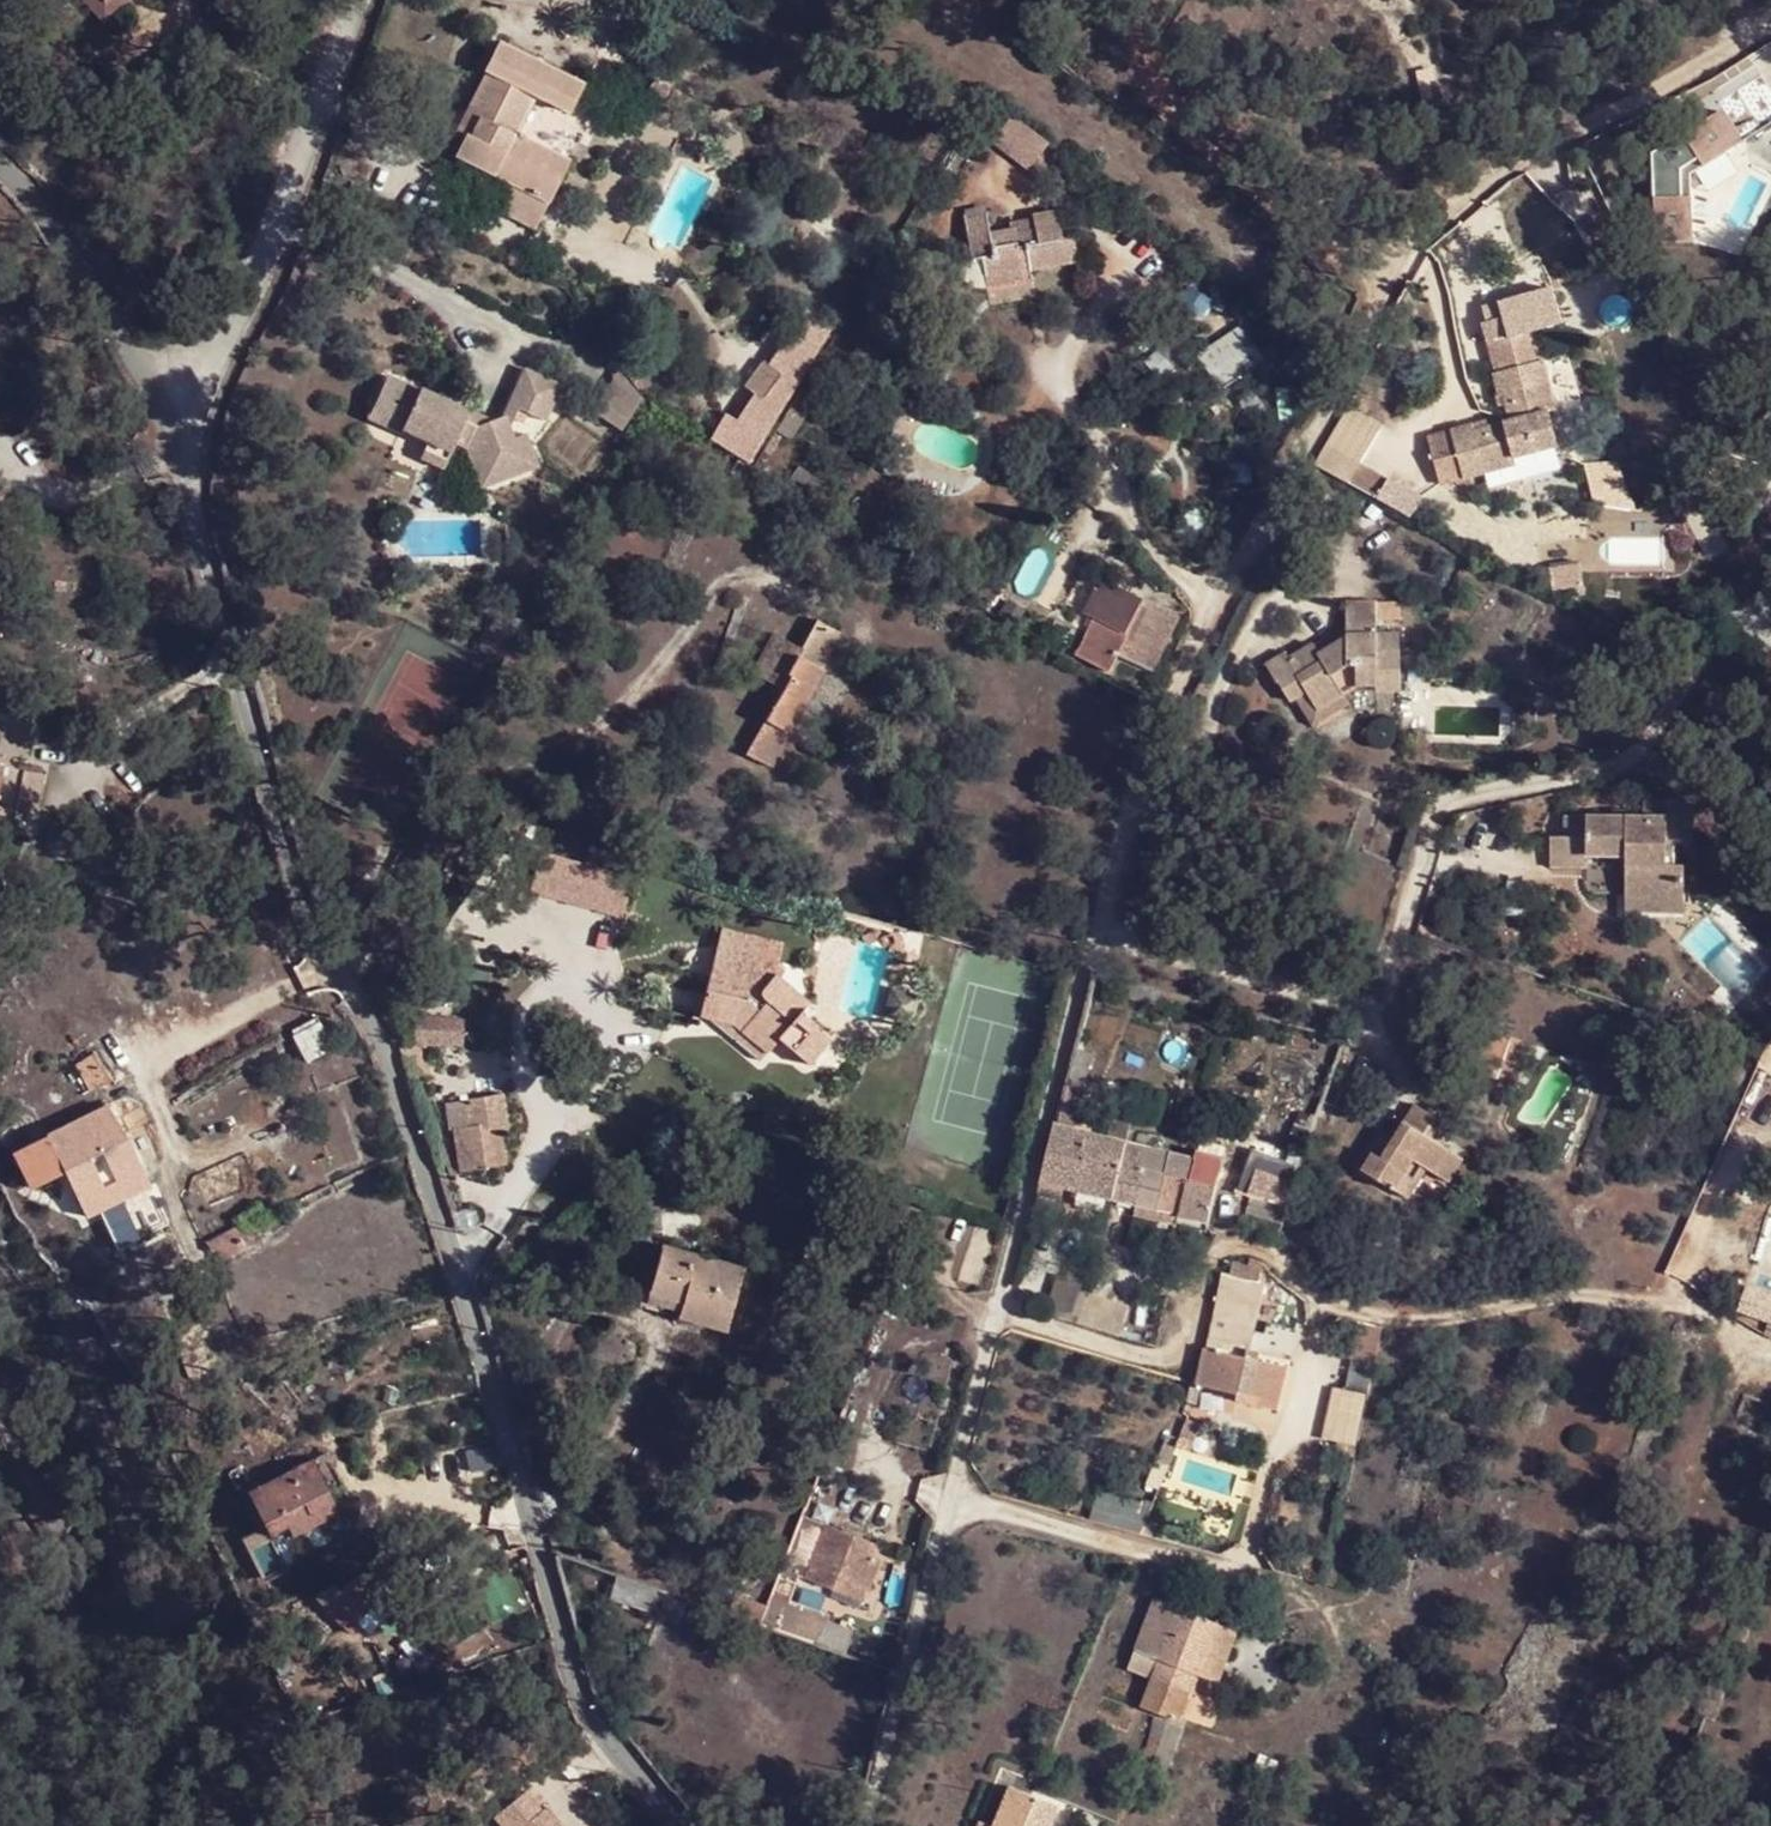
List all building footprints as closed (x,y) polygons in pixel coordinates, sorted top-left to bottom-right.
[(85,3),(106,26),(132,0),(109,0),(106,3),(103,0),(89,0),(85,3)] [(458,157),(514,184),(554,204),(605,95),(501,43),(486,71),(490,75),(462,134),(467,138),(458,157)] [(1702,165),(1742,142),(1726,113),(1685,137),(1702,165)] [(1048,150),(1009,119),(993,144),(1033,174),(1048,150)] [(554,204),(514,184),(495,223),(537,242),(554,204)] [(1505,215),(1530,267),(1583,242),(1558,190),(1505,215)] [(983,261),(985,276),(1030,273),(1082,270),(1080,240),(1062,240),(1061,212),(1033,215),(1036,235),(1016,236),(1016,228),(992,230),(991,219),(965,221),(970,262),(983,261)] [(1030,273),(985,276),(988,292),(1031,289),(1030,273)] [(1534,328),(1487,339),(1495,366),(1507,402),(1513,419),(1477,428),(1473,424),(1430,435),(1442,487),(1565,460),(1564,452),(1534,328)] [(760,360),(744,385),(766,398),(782,374),(760,360)] [(405,412),(399,427),(437,443),(434,454),(455,463),(468,434),(485,444),(498,474),(554,453),(547,434),(531,428),(525,417),(530,408),(552,408),(568,376),(527,361),(503,414),(397,375),(386,403),(405,412)] [(610,376),(590,414),(620,430),(640,392),(610,376)] [(380,418),(399,427),(405,412),(386,403),(380,418)] [(775,418),(761,407),(734,442),(750,453),(775,418)] [(823,485),(794,465),(782,484),(811,502),(823,485)] [(1362,588),(1361,608),(1362,628),(1337,639),(1328,627),(1304,641),(1299,640),(1281,650),(1302,693),(1312,687),(1326,713),(1368,694),(1364,684),(1356,675),(1370,669),(1375,676),(1387,677),(1397,679),(1414,679),(1412,620),(1393,620),(1394,588),(1362,588)] [(1137,599),(1131,616),(1116,654),(1152,668),(1174,615),(1137,599)] [(1116,654),(1131,616),(1099,603),(1074,660),(1105,677),(1116,654)] [(1362,628),(1361,608),(1328,627),(1337,639),(1362,628)] [(793,654),(771,642),(750,680),(773,693),(741,755),(766,770),(836,633),(811,620),(793,654)] [(1356,675),(1364,684),(1375,676),(1370,669),(1356,675)] [(37,730),(0,719),(0,815),(15,818),(34,823),(44,782),(10,774),(13,762),(27,765),(37,730)] [(1660,820),(1563,814),(1564,833),(1549,832),(1547,868),(1588,871),(1588,855),(1618,858),(1616,912),(1683,916),(1685,864),(1667,864),(1668,844),(1691,846),(1692,801),(1661,798),(1660,820)] [(12,828),(15,818),(0,815),(0,826),(12,828)] [(632,879),(540,849),(526,892),(618,922),(632,879)] [(729,1002),(733,986),(740,965),(714,958),(696,1025),(737,1037),(762,1062),(778,1047),(808,1078),(832,1052),(805,1027),(816,1015),(774,980),(765,995),(753,1011),(729,1002)] [(1757,998),(1770,1005),(1770,973),(1757,998)] [(765,995),(733,986),(729,1002),(753,1011),(765,995)] [(462,1046),(462,1019),(421,1019),(421,1046),(462,1046)] [(108,1083),(103,1073),(92,1054),(70,1065),(85,1093),(108,1083)] [(527,1151),(509,1093),(488,1100),(497,1130),(485,1134),(489,1148),(501,1145),(504,1158),(527,1151)] [(1405,1101),(1382,1140),(1379,1149),(1368,1142),(1353,1170),(1402,1199),(1421,1166),(1428,1170),(1443,1145),(1437,1141),(1448,1124),(1405,1101)] [(1075,1106),(1056,1103),(1051,1124),(1068,1128),(1075,1106)] [(84,1163),(93,1187),(130,1168),(103,1107),(12,1145),(31,1186),(84,1163)] [(1062,1183),(1112,1197),(1125,1143),(1068,1128),(1051,1124),(1036,1176),(1039,1177),(1062,1183)] [(1138,1131),(1133,1145),(1162,1153),(1167,1138),(1138,1131)] [(1379,1149),(1382,1140),(1372,1135),(1368,1142),(1379,1149)] [(1162,1153),(1133,1145),(1125,1143),(1112,1197),(1144,1205),(1167,1211),(1179,1216),(1188,1178),(1165,1172),(1170,1155),(1162,1153)] [(1458,1154),(1443,1145),(1428,1170),(1445,1180),(1458,1154)] [(1200,1162),(1170,1155),(1165,1172),(1188,1178),(1194,1179),(1200,1162)] [(93,1187),(96,1193),(132,1174),(130,1168),(93,1187)] [(132,1174),(96,1193),(100,1203),(137,1187),(132,1174)] [(1039,1177),(1034,1195),(1057,1202),(1062,1183),(1039,1177)] [(1209,1223),(1218,1185),(1194,1179),(1188,1178),(1179,1216),(1209,1223)] [(1265,1197),(1247,1192),(1242,1211),(1261,1218),(1265,1197)] [(1282,1215),(1287,1204),(1265,1197),(1261,1218),(1279,1223),(1282,1215)] [(245,1255),(281,1229),(263,1205),(230,1230),(245,1255)] [(1167,1211),(1144,1205),(1141,1218),(1164,1225),(1167,1211)] [(1249,1273),(1263,1251),(1252,1244),(1248,1257),(1235,1254),(1231,1268),(1249,1274),(1249,1273)] [(658,1250),(647,1295),(677,1304),(672,1320),(701,1329),(704,1320),(724,1326),(740,1274),(658,1250)] [(1273,1261),(1263,1251),(1249,1273),(1249,1274),(1255,1275),(1268,1281),(1273,1261)] [(1231,1268),(1221,1264),(1212,1300),(1240,1310),(1241,1310),(1241,1309),(1249,1274),(1231,1268)] [(1241,1309),(1241,1310),(1247,1310),(1255,1275),(1249,1274),(1241,1309)] [(1071,1324),(1118,1337),(1128,1305),(1080,1291),(1071,1324)] [(677,1304),(647,1295),(635,1292),(630,1308),(672,1320),(677,1304)] [(1212,1300),(1193,1383),(1232,1393),(1258,1401),(1268,1367),(1229,1356),(1241,1310),(1240,1310),(1212,1300)] [(1247,1310),(1241,1310),(1229,1356),(1268,1367),(1258,1401),(1232,1393),(1229,1403),(1263,1412),(1277,1363),(1237,1349),(1249,1312),(1247,1310)] [(704,1320),(701,1329),(722,1334),(724,1326),(704,1320)] [(1353,1447),(1366,1395),(1332,1386),(1319,1438),(1353,1447)] [(284,1529),(325,1511),(304,1466),(238,1495),(265,1548),(286,1538),(284,1529)] [(331,1525),(325,1511),(284,1529),(286,1538),(290,1544),(331,1525)] [(863,1544),(866,1531),(821,1514),(802,1569),(836,1582),(839,1570),(865,1579),(871,1581),(880,1551),(871,1548),(863,1544)] [(875,1534),(866,1531),(863,1544),(871,1548),(875,1534)] [(839,1570),(836,1582),(861,1591),(865,1579),(839,1570)] [(664,1589),(618,1572),(609,1597),(657,1616),(664,1589)] [(336,1632),(379,1599),(358,1574),(315,1605),(336,1632)] [(792,1605),(766,1596),(756,1622),(783,1632),(792,1605)] [(1144,1676),(1170,1603),(1154,1599),(1129,1671),(1144,1676)] [(1216,1621),(1170,1603),(1144,1676),(1160,1682),(1190,1692),(1216,1621)] [(783,1632),(811,1643),(821,1616),(792,1605),(783,1632)] [(1215,1701),(1241,1629),(1216,1621),(1190,1692),(1195,1695),(1215,1701)] [(1190,1692),(1160,1682),(1148,1711),(1185,1724),(1195,1695),(1190,1692)] [(1049,1795),(1037,1791),(1034,1799),(1008,1787),(993,1825),(1048,1825),(1060,1800),(1049,1795)] [(529,1791),(485,1825),(557,1825),(529,1791)]
